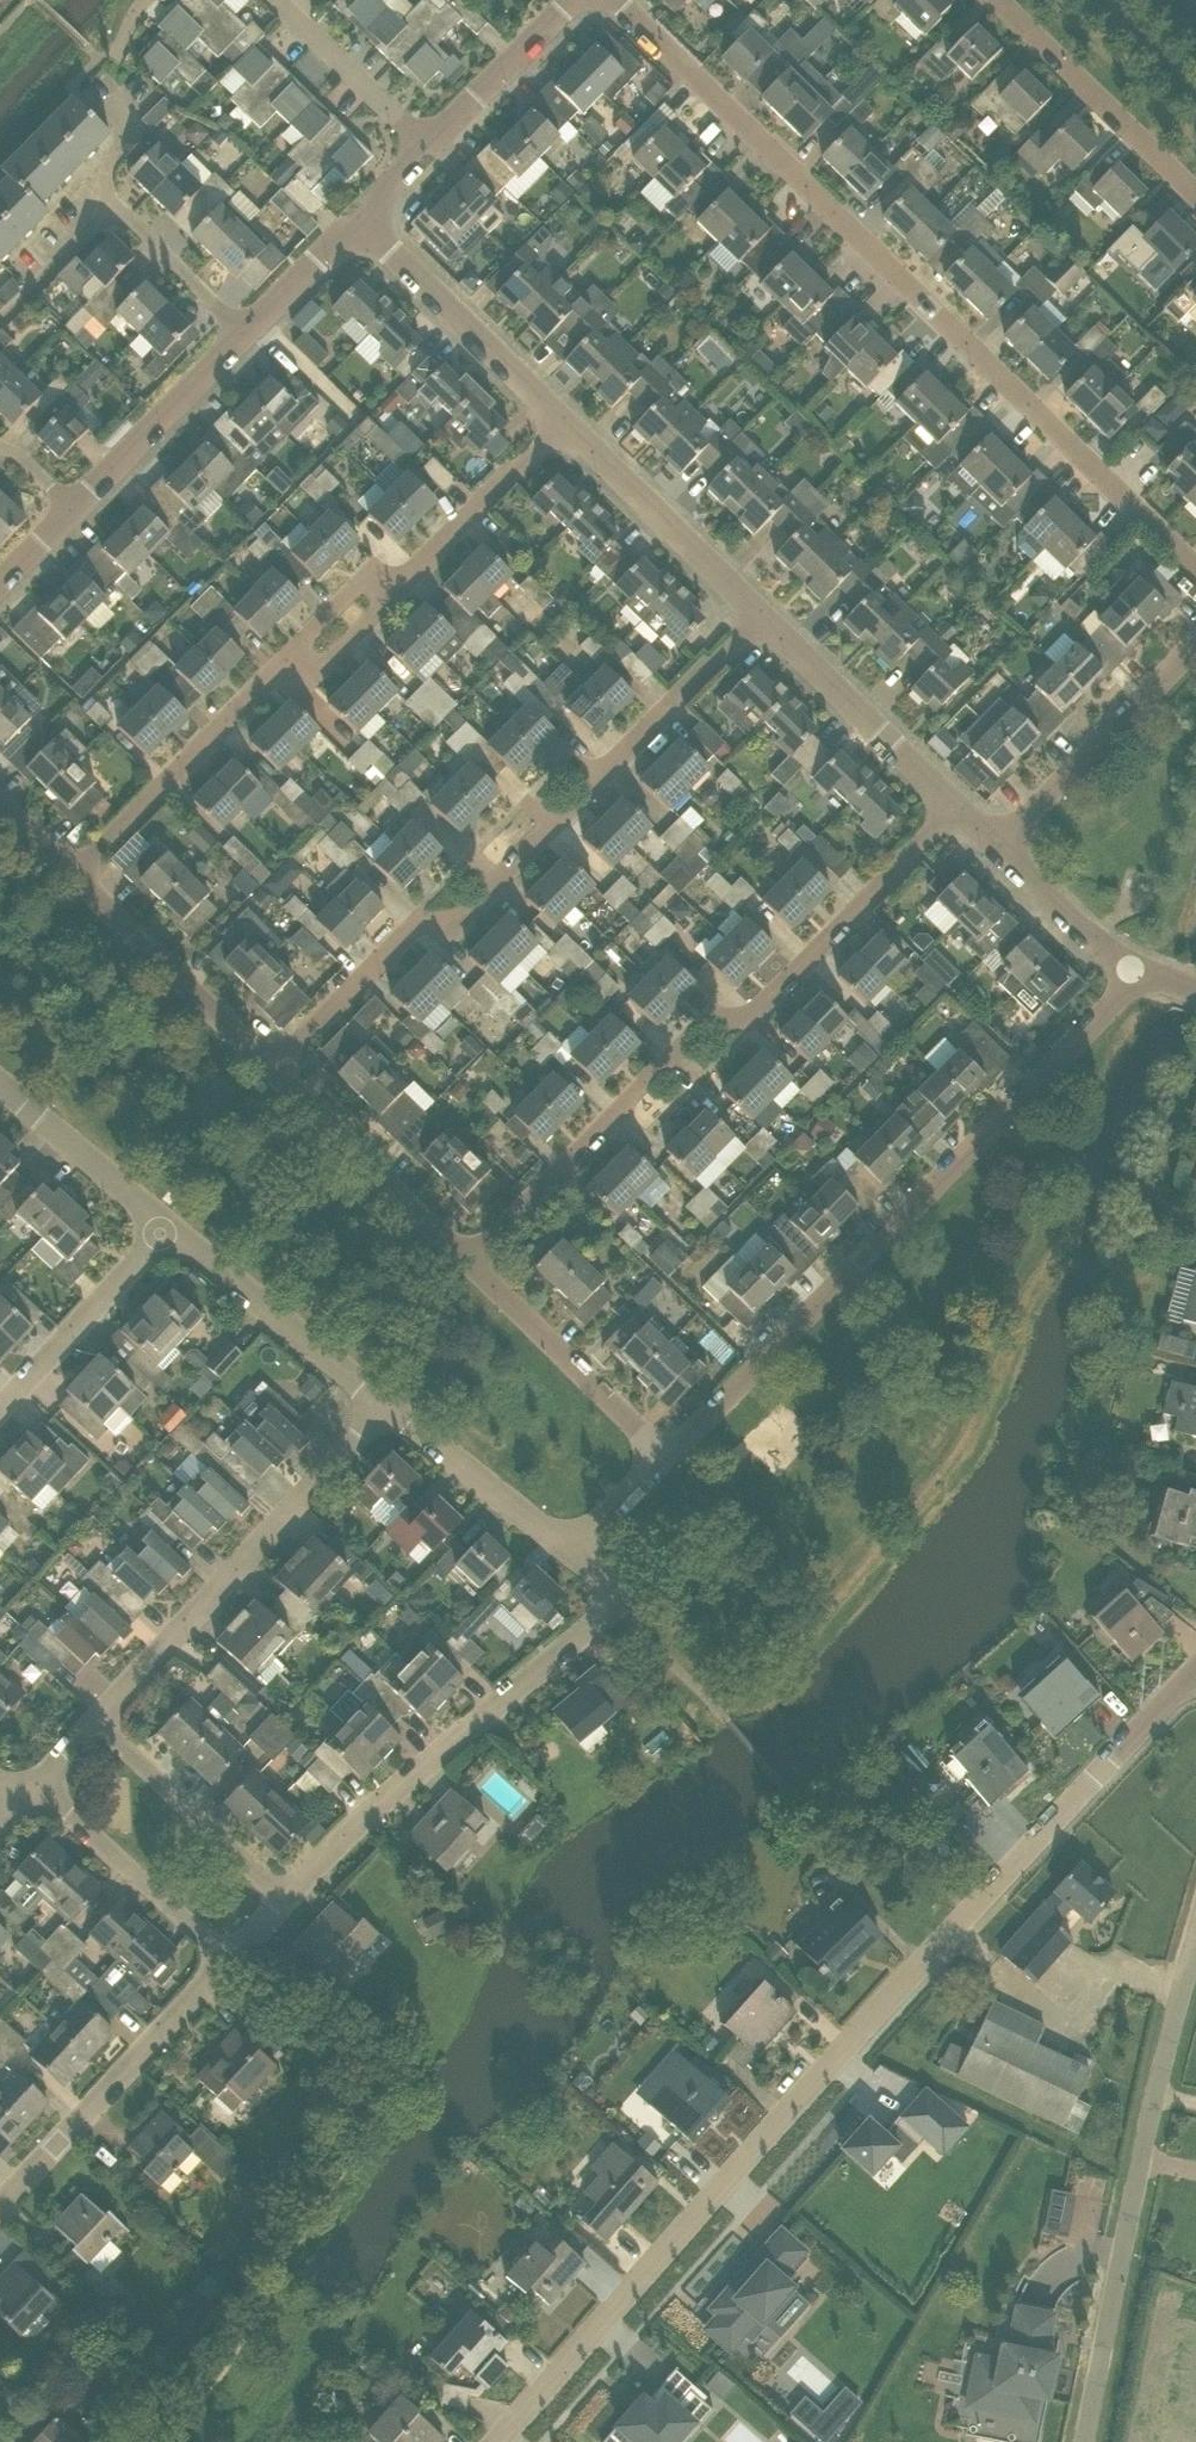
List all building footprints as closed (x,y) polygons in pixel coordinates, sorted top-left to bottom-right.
[(162,31),(186,51),(198,38),(217,57),(232,43),(190,0),(176,0),(168,9),(172,13),(158,27),(162,31)] [(232,43),(245,55),(254,47),(253,47),(265,34),(252,22),(247,27),(223,4),(227,0),(190,0),(232,43)] [(333,5),(349,21),(353,17),(367,30),(389,7),(381,0),(338,0),(333,5)] [(391,62),(448,3),(445,0),(423,0),(403,20),(389,7),(367,30),(380,43),(376,47),(391,62)] [(448,3),(391,62),(406,76),(410,72),(425,86),(439,72),(446,79),(461,64),(453,56),(450,59),(436,46),(462,20),(477,35),(488,23),(464,0),(452,0),(448,3)] [(675,13),(686,1),(690,4),(693,1),(704,12),(716,0),(662,0),(675,13)] [(871,8),(890,26),(901,15),(925,39),(941,23),(938,20),(954,4),(949,0),(879,0),(871,8)] [(723,60),(745,81),(771,54),(755,38),(768,24),(755,10),(747,18),(732,34),(731,35),(739,42),(723,60)] [(724,26),(732,34),(747,18),(739,10),(724,26)] [(1001,51),(976,26),(955,48),(943,36),(917,63),(940,86),(958,68),(971,81),(1001,51)] [(773,47),(785,59),(803,40),(791,28),(773,47)] [(593,52),(576,68),(602,94),(610,101),(626,85),(643,68),(603,29),(586,45),(593,52)] [(138,63),(160,84),(174,71),(190,86),(190,85),(203,98),(217,83),(186,51),(162,31),(149,44),(153,48),(138,63)] [(814,52),(803,40),(785,59),(798,72),(794,75),(789,70),(762,98),(783,119),(823,79),(805,62),(814,52)] [(229,99),(245,113),(287,71),(272,57),(268,61),(254,47),(245,55),(232,68),(246,82),(229,99)] [(836,127),(844,118),(863,99),(885,77),(873,64),(841,97),(823,79),(783,119),(806,141),(827,118),(836,127)] [(554,78),(539,94),(568,123),(579,112),(582,115),(602,94),(576,68),(559,84),(554,78)] [(1015,134),(1025,123),(1027,124),(1051,99),(1023,72),(1016,80),(1006,69),(972,104),(983,115),(989,109),(1015,134)] [(277,111),(290,125),(311,103),(298,90),(302,86),(287,71),(245,113),(260,128),(277,111)] [(644,96),(654,106),(668,93),(658,82),(644,96)] [(539,158),(560,137),(557,134),(568,123),(539,94),(523,110),(528,115),(512,132),(539,158)] [(0,263),(48,213),(41,206),(111,135),(73,98),(1,171),(9,179),(0,189),(0,263)] [(165,98),(159,103),(142,120),(152,131),(169,114),(175,108),(165,98)] [(876,112),(863,99),(844,118),(857,130),(876,112)] [(287,154),(303,170),(344,127),(329,112),(325,117),(311,103),(290,125),(303,138),(287,154)] [(633,160),(654,179),(690,142),(680,132),(673,138),(664,129),(677,116),(664,103),(623,145),(635,158),(633,160)] [(226,133),(236,122),(226,112),(215,122),(226,133)] [(614,125),(626,136),(636,125),(624,114),(614,125)] [(1098,145),(1072,120),(1050,143),(1038,131),(1018,152),(1043,176),(1060,158),(1072,171),(1098,145)] [(303,170),(284,189),(283,190),(304,211),(312,218),(369,160),(373,156),(359,142),(344,127),(303,170)] [(823,158),(844,178),(871,151),(850,131),(823,158)] [(491,143),(475,159),(504,188),(516,177),(518,179),(539,158),(512,132),(496,148),(491,143)] [(129,174),(151,196),(180,167),(158,145),(159,144),(149,134),(127,157),(137,166),(129,174)] [(701,153),(690,142),(654,179),(673,198),(665,208),(677,220),(688,209),(723,174),(710,162),(703,168),(695,160),(701,153)] [(906,178),(924,159),(912,147),(894,166),(906,178)] [(871,151),(844,178),(866,201),(893,173),(871,151)] [(174,218),(178,214),(188,205),(197,213),(226,183),(215,173),(212,176),(192,155),(180,167),(151,196),(167,211),(174,218)] [(465,180),(449,196),(475,223),(488,234),(504,217),(492,206),(496,202),(493,199),(504,188),(475,159),(459,175),(465,180)] [(884,218),(905,238),(932,211),(920,199),(926,193),(920,187),(936,171),(924,159),(906,178),(914,186),(884,218)] [(982,168),(991,177),(998,169),(989,161),(982,168)] [(1118,165),(1108,175),(1098,166),(1075,191),(1095,211),(1104,201),(1121,217),(1145,192),(1118,165)] [(734,185),(723,174),(688,209),(700,220),(697,222),(718,242),(754,205),(744,194),(737,201),(728,192),(734,185)] [(192,236),(214,257),(243,228),(223,209),(235,197),(237,194),(226,183),(197,213),(206,222),(192,236)] [(551,194),(561,205),(572,193),(562,183),(551,194)] [(578,195),(582,201),(588,204),(594,203),(598,197),(598,190),(593,185),(586,185),(580,188),(578,195)] [(440,252),(450,242),(454,245),(475,223),(449,196),(432,213),(427,208),(411,224),(440,252)] [(754,205),(718,242),(739,262),(740,261),(752,272),(787,237),(774,224),(767,231),(758,222),(765,215),(754,205)] [(953,233),(932,211),(905,238),(927,260),(953,233)] [(958,229),(967,238),(986,219),(975,211),(958,229)] [(1123,259),(1137,272),(1156,253),(1174,270),(1195,248),(1195,244),(1184,232),(1185,231),(1168,215),(1146,239),(1132,226),(1111,247),(1113,249),(1101,262),(1111,272),(1123,259)] [(997,230),(986,219),(967,238),(979,249),(997,230)] [(237,280),(241,275),(255,290),(285,259),(248,223),(243,228),(214,257),(237,280)] [(95,299),(105,288),(106,289),(134,259),(127,252),(111,237),(83,266),(94,277),(83,289),(83,295),(89,301),(65,326),(76,336),(93,318),(103,307),(95,299)] [(761,284),(782,304),(818,268),(808,257),(801,264),(792,255),(798,248),(787,237),(752,272),(763,283),(761,284)] [(519,303),(528,311),(559,279),(547,268),(537,278),(528,269),(538,259),(524,245),(502,268),(513,278),(497,294),(512,310),(519,303)] [(971,250),(944,277),(966,298),(992,271),(971,250)] [(1028,298),(1039,309),(1057,291),(1064,297),(1087,274),(1069,255),(1046,279),(1028,298)] [(1003,261),(992,271),(966,298),(988,320),(1014,293),(1011,290),(1015,285),(1028,298),(1046,279),(1034,267),(1022,279),(1003,261)] [(803,348),(816,334),(850,299),(838,287),(832,294),(822,285),(829,278),(818,268),(782,304),(793,315),(782,327),(803,348)] [(481,280),(471,270),(462,280),(472,291),(481,280)] [(560,325),(571,335),(593,312),(580,299),(570,309),(561,300),(570,291),(559,279),(528,311),(535,319),(529,326),(544,341),(560,325)] [(1192,280),(1163,309),(1183,328),(1191,319),(1195,323),(1195,284),(1192,280)] [(352,317),(368,334),(369,334),(395,308),(380,293),(375,298),(359,282),(333,309),(347,322),(352,317)] [(152,290),(146,284),(145,283),(117,312),(139,334),(168,305),(152,290)] [(862,311),(850,299),(816,334),(828,345),(826,347),(833,354),(823,373),(832,382),(846,367),(882,330),(871,320),(865,327),(856,318),(862,311)] [(190,328),(183,320),(168,305),(139,334),(153,349),(152,356),(156,359),(146,369),(157,380),(185,351),(176,341),(186,331),(190,328)] [(105,329),(115,317),(103,307),(93,318),(105,329)] [(381,356),(406,381),(428,359),(416,347),(421,343),(405,327),(410,322),(395,308),(369,334),(386,351),(381,356)] [(1026,358),(1053,330),(1032,309),(1005,337),(1026,358)] [(302,310),(293,320),(302,329),(312,319),(302,310)] [(587,370),(596,378),(627,345),(615,333),(605,343),(596,335),(606,324),(593,312),(571,335),(580,344),(565,361),(580,376),(587,370)] [(1088,356),(1106,338),(1095,326),(1076,344),(1088,356)] [(13,341),(2,330),(0,332),(0,354),(13,341)] [(881,397),(887,390),(921,355),(920,355),(914,362),(902,350),(895,356),(886,348),(893,341),(882,330),(846,367),(868,388),(870,386),(881,397)] [(1053,330),(1026,358),(1048,379),(1075,351),(1053,330)] [(329,356),(323,349),(306,332),(293,344),(311,361),(317,367),(329,356)] [(1118,350),(1106,338),(1088,356),(1100,369),(1096,373),(1092,370),(1066,396),(1087,418),(1114,391),(1113,390),(1126,376),(1109,359),(1118,350)] [(638,401),(661,379),(671,368),(659,356),(651,363),(642,354),(639,357),(627,345),(596,378),(603,385),(597,392),(612,408),(629,392),(638,401)] [(896,403),(917,424),(953,387),(942,376),(935,383),(926,374),(933,367),(921,355),(887,390),(898,401),(896,403)] [(20,376),(0,357),(0,396),(20,376)] [(249,400),(276,426),(297,405),(294,401),(309,386),(280,358),(261,378),(266,383),(249,400)] [(437,401),(454,417),(480,391),(465,376),(460,381),(444,366),(440,370),(428,359),(406,381),(397,390),(410,403),(419,394),(432,407),(437,401)] [(655,436),(664,445),(695,412),(683,400),(693,389),(671,368),(661,379),(638,401),(649,411),(633,428),(648,443),(655,436)] [(50,385),(61,396),(72,385),(61,374),(50,385)] [(12,426),(13,427),(17,422),(42,398),(20,376),(0,396),(0,414),(12,426)] [(53,422),(38,436),(37,437),(45,444),(60,459),(62,457),(66,461),(78,448),(74,445),(89,430),(75,417),(91,401),(73,383),(72,385),(61,396),(44,414),(53,422)] [(1148,416),(1166,397),(1155,386),(1138,405),(1148,416)] [(936,470),(951,453),(985,418),(973,406),(966,413),(957,404),(964,397),(953,387),(917,424),(937,443),(923,457),(936,470)] [(495,405),(480,391),(454,417),(471,434),(466,439),(479,452),(484,447),(495,458),(508,444),(497,434),(505,426),(490,410),(495,405)] [(1087,418),(1109,439),(1135,412),(1114,391),(1087,418)] [(228,411),(213,427),(242,455),(252,445),(255,448),(276,426),(249,400),(233,416),(228,411)] [(1171,403),(1157,417),(1169,428),(1182,414),(1171,403)] [(707,424),(695,412),(664,445),(671,452),(665,459),(680,474),(696,458),(707,468),(729,446),(717,434),(720,430),(710,420),(707,424)] [(336,437),(349,424),(340,414),(326,427),(336,437)] [(357,428),(366,437),(377,426),(368,417),(357,428)] [(1142,430),(1157,444),(1169,432),(1153,417),(1142,430)] [(997,430),(985,418),(951,453),(962,463),(960,466),(981,487),(1017,450),(1006,439),(999,446),(990,437),(997,430)] [(1186,502),(1195,492),(1195,433),(1184,422),(1174,433),(1157,450),(1172,465),(1166,471),(1177,481),(1171,487),(1186,502)] [(408,456),(377,426),(366,437),(397,466),(408,456)] [(255,468),(242,455),(213,427),(197,442),(202,448),(186,465),(213,491),(234,470),(245,481),(257,470),(255,468)] [(357,428),(356,429),(339,446),(349,455),(366,437),(357,428)] [(729,497),(737,505),(768,473),(757,462),(747,472),(735,460),(739,456),(729,446),(707,468),(717,478),(707,489),(723,504),(729,497)] [(1003,504),(1014,514),(1015,515),(1049,481),(1037,469),(1030,476),(1021,467),(1028,460),(1017,450),(981,487),(1001,507),(1003,504)] [(421,469),(428,476),(445,493),(457,480),(440,464),(433,458),(421,469)] [(149,491),(191,532),(192,533),(207,518),(196,508),(213,491),(186,465),(170,481),(165,475),(149,491)] [(310,476),(330,494),(339,484),(320,465),(310,476)] [(292,484),(277,469),(268,479),(284,493),(292,484)] [(802,507),(768,473),(737,505),(745,513),(739,520),(754,535),(771,519),(781,529),(802,507)] [(409,475),(389,495),(416,522),(436,501),(409,475)] [(301,486),(326,511),(336,501),(330,494),(310,476),(301,486)] [(557,477),(531,503),(545,516),(550,512),(567,528),(593,502),(578,487),(573,492),(557,477)] [(1023,529),(1024,530),(1020,534),(1020,547),(1033,561),(1044,550),(1081,513),(1070,502),(1063,508),(1054,500),(1061,493),(1049,481),(1015,515),(1026,526),(1023,529)] [(139,512),(122,529),(149,556),(167,537),(176,547),(191,532),(149,491),(133,507),(139,512)] [(1186,502),(1195,512),(1195,492),(1186,502)] [(396,542),(416,522),(389,495),(369,515),(396,542)] [(26,522),(27,521),(6,499),(0,505),(0,548),(26,522)] [(593,502),(567,528),(584,544),(578,550),(604,575),(626,552),(614,541),(619,537),(603,521),(608,516),(593,502)] [(797,564),(806,572),(837,541),(825,529),(815,539),(806,530),(816,520),(802,507),(781,529),(791,539),(775,555),(791,571),(797,564)] [(338,560),(358,539),(331,513),(311,533),(338,560)] [(1081,513),(1044,550),(1065,571),(1068,568),(1080,579),(1114,544),(1101,532),(1094,539),(1085,530),(1092,523),(1081,513)] [(528,551),(521,544),(504,527),(492,539),(515,562),(528,551)] [(149,556),(122,529),(106,545),(101,540),(85,556),(114,585),(125,574),(128,577),(149,556)] [(259,539),(272,553),(282,542),(269,529),(259,539)] [(338,560),(311,533),(291,554),(318,581),(338,560)] [(262,563),(272,553),(259,539),(249,549),(262,563)] [(870,574),(858,561),(848,571),(839,562),(848,552),(837,541),(806,572),(814,580),(807,587),(822,602),(839,586),(849,596),(870,574)] [(225,564),(235,553),(227,545),(216,556),(225,564)] [(484,548),(463,568),(491,596),(511,575),(484,548)] [(626,552),(604,575),(629,599),(624,604),(642,621),(678,585),(663,570),(658,575),(642,560),(638,564),(626,552)] [(75,577),(59,594),(85,620),(107,598),(117,588),(114,585),(85,556),(70,572),(75,577)] [(491,596),(463,568),(443,589),(471,615),(491,596)] [(1109,591),(1119,601),(1146,627),(1162,611),(1167,616),(1183,599),(1155,571),(1143,583),(1140,580),(1133,587),(1122,577),(1109,591)] [(274,572),(254,592),(281,618),(301,597),(274,572)] [(865,631),(874,639),(905,608),(892,596),(883,604),(874,596),(883,586),(870,574),(849,596),(859,606),(843,622),(859,638),(865,631)] [(554,600),(530,576),(519,586),(543,610),(554,600)] [(660,639),(665,634),(678,646),(704,620),(688,604),(693,599),(678,585),(642,621),(660,639)] [(261,639),(281,618),(254,592),(236,611),(212,587),(201,597),(229,624),(238,616),(261,639)] [(41,659),(50,650),(61,638),(64,641),(85,620),(59,594),(43,610),(38,605),(12,630),(29,647),(41,659)] [(229,624),(201,597),(192,607),(216,631),(197,650),(224,676),(244,656),(220,633),(229,624)] [(1074,620),(1082,611),(1069,598),(1061,607),(1074,620)] [(1129,644),(1146,627),(1119,601),(1102,618),(1105,621),(1090,637),(1119,665),(1135,649),(1129,644)] [(154,623),(165,613),(157,605),(153,605),(144,613),(154,623)] [(427,606),(406,627),(434,653),(454,632),(427,606)] [(907,653),(917,662),(939,640),(926,628),(917,637),(907,628),(916,619),(905,608),(874,639),(882,647),(875,654),(890,669),(907,653)] [(484,625),(475,635),(501,660),(510,650),(484,625)] [(434,653),(406,627),(386,647),(414,674),(434,653)] [(493,669),(501,660),(475,635),(464,646),(477,658),(479,656),(493,669)] [(591,635),(580,646),(594,660),(605,649),(591,635)] [(1077,645),(1056,666),(1082,692),(1098,675),(1104,680),(1119,665),(1090,637),(1080,647),(1077,645)] [(204,697),(224,676),(197,650),(178,669),(150,640),(139,651),(174,685),(183,676),(204,697)] [(933,697),(942,706),(973,674),(961,662),(952,672),(943,663),(952,654),(939,640),(917,662),(928,673),(911,689),(926,704),(933,697)] [(649,641),(636,653),(653,671),(666,659),(649,641)] [(654,674),(637,657),(631,650),(618,662),(642,686),(654,674)] [(165,693),(174,685),(139,651),(129,662),(158,690),(140,708),(167,735),(187,714),(165,693)] [(397,691),(369,664),(349,685),(377,712),(397,691)] [(513,675),(537,698),(547,687),(524,664),(513,675)] [(1038,691),(1027,702),(1055,730),(1071,714),(1066,708),(1082,692),(1056,666),(1035,688),(1038,691)] [(605,667),(585,688),(613,715),(634,695),(605,667)] [(755,670),(729,696),(740,707),(740,722),(752,734),(764,722),(790,695),(775,680),(770,685),(755,670)] [(504,684),(524,704),(528,700),(532,703),(537,698),(513,675),(504,684)] [(444,719),(453,709),(457,705),(430,678),(416,692),(444,719)] [(72,689),(82,699),(93,689),(82,679),(72,689)] [(349,685),(329,705),(357,732),(377,712),(349,685)] [(593,736),(613,715),(585,688),(565,709),(593,736)] [(9,699),(0,690),(0,707),(9,699)] [(416,692),(405,703),(433,730),(444,719),(416,692)] [(790,695),(764,722),(782,739),(777,743),(789,755),(771,774),(783,787),(802,767),(823,746),(812,734),(816,730),(801,715),(806,710),(790,695)] [(1013,711),(993,730),(1019,756),(1035,740),(1040,745),(1055,730),(1027,702),(1020,695),(1008,706),(1013,711)] [(10,763),(39,734),(27,722),(30,720),(9,699),(0,707),(0,753),(10,763)] [(87,713),(100,727),(111,716),(98,703),(87,713)] [(271,723),(299,751),(320,730),(292,703),(271,723)] [(529,706),(527,708),(508,727),(536,754),(556,733),(529,706)] [(146,755),(167,735),(140,708),(120,729),(146,755)] [(480,736),(453,709),(444,719),(457,732),(471,746),(480,736)] [(707,749),(716,758),(728,746),(702,720),(690,733),(707,749)] [(299,751),(271,723),(251,744),(279,771),(299,751)] [(489,747),(515,774),(536,754),(508,727),(489,747)] [(1002,773),(1019,756),(993,730),(953,769),(975,791),(981,785),(992,795),(1008,778),(1002,773)] [(471,746),(457,732),(446,743),(460,757),(471,746)] [(959,749),(953,743),(942,732),(931,743),(941,754),(948,760),(959,749)] [(32,773),(47,789),(74,761),(53,741),(50,745),(39,734),(10,763),(26,778),(32,773)] [(369,740),(359,751),(372,764),(382,754),(369,740)] [(661,762),(688,789),(708,769),(681,741),(661,762)] [(823,746),(802,767),(829,793),(833,789),(850,804),(876,778),(860,763),(855,768),(840,753),(835,757),(823,746)] [(372,764),(359,751),(348,761),(362,774),(367,769),(372,764)] [(96,783),(74,761),(47,789),(65,806),(59,811),(76,827),(104,798),(93,786),(96,783)] [(234,761),(214,781),(242,808),(262,788),(234,761)] [(661,762),(641,783),(668,810),(688,789),(661,762)] [(413,804),(423,794),(422,794),(410,781),(414,777),(401,764),(386,778),(413,804)] [(472,765),(452,785),(451,785),(479,812),(499,791),(472,765)] [(717,780),(731,794),(741,783),(728,769),(717,780)] [(458,833),(479,812),(451,785),(441,775),(422,794),(423,794),(432,804),(431,805),(458,833)] [(376,789),(402,814),(403,813),(404,814),(413,804),(386,778),(376,789)] [(876,778),(850,804),(867,821),(862,826),(875,839),(901,813),(885,798),(890,793),(876,778)] [(312,799),(291,779),(281,789),(306,814),(318,826),(338,805),(322,789),(312,799)] [(221,829),(242,808),(214,781),(194,802),(221,829)] [(306,814),(281,789),(270,800),(296,825),(306,814)] [(624,800),(604,820),(631,847),(651,827),(624,800)] [(412,822),(404,814),(403,813),(402,814),(384,833),(393,842),(421,870),(442,850),(413,822),(412,822)] [(711,840),(697,826),(693,830),(680,817),(670,828),(696,854),(711,840)] [(631,847),(604,820),(584,841),(610,868),(631,847)] [(356,862),(366,852),(352,839),(356,836),(342,821),(328,835),(356,862)] [(815,837),(803,826),(797,833),(808,844),(815,837)] [(660,874),(676,892),(678,894),(694,878),(707,864),(696,854),(670,828),(660,838),(678,856),(660,874)] [(789,829),(788,830),(778,840),(791,853),(802,843),(789,829)] [(318,846),(346,873),(356,862),(328,835),(318,846)] [(852,867),(835,851),(819,835),(807,848),(840,880),(852,867)] [(206,855),(218,842),(212,836),(199,848),(206,855)] [(262,864),(234,837),(223,848),(251,874),(262,864)] [(401,891),(421,870),(393,842),(373,863),(401,891)] [(161,900),(188,873),(167,852),(163,856),(152,845),(123,874),(140,890),(145,885),(161,900)] [(958,922),(985,895),(967,878),(973,873),(956,857),(928,885),(940,897),(936,901),(958,922)] [(567,858),(547,879),(574,905),(594,885),(567,858)] [(278,895),(298,871),(285,860),(264,883),(278,895)] [(784,883),(811,909),(831,888),(804,863),(784,883)] [(188,873),(161,900),(178,917),(173,922),(189,939),(217,909),(206,898),(209,894),(188,873)] [(707,883),(735,912),(744,901),(731,887),(716,873),(707,883)] [(623,876),(613,887),(627,900),(636,889),(623,876)] [(731,887),(744,901),(754,891),(741,878),(731,887)] [(574,905),(547,879),(526,899),(553,926),(562,917),(572,928),(584,916),(573,906),(574,905)] [(357,880),(336,901),(364,928),(384,908),(357,880)] [(791,930),(811,909),(784,883),(763,903),(791,930)] [(603,897),(630,923),(641,913),(627,900),(613,887),(603,897)] [(274,900),(260,888),(252,897),(266,909),(274,900)] [(985,895),(958,922),(972,936),(965,943),(983,961),(994,950),(1021,921),(1005,905),(1000,911),(985,895)] [(344,949),(364,928),(336,901),(318,919),(295,896),(284,907),(298,920),(318,940),(326,932),(344,949)] [(650,904),(641,913),(654,926),(664,917),(650,904)] [(224,935),(226,937),(207,956),(224,972),(229,967),(245,983),(272,956),(272,957),(284,944),(247,908),(222,934),(223,935),(224,935)] [(510,916),(489,937),(517,964),(537,944),(547,954),(546,955),(561,970),(571,959),(556,944),(533,922),(524,931),(510,916)] [(667,940),(677,930),(664,917),(654,926),(667,940)] [(912,920),(898,933),(920,955),(933,941),(912,920)] [(746,921),(727,941),(754,967),(774,947),(746,921)] [(1022,985),(1023,986),(1050,959),(1032,942),(1037,936),(1021,921),(994,950),(1005,960),(1001,964),(1009,972),(998,982),(1012,995),(1022,985)] [(667,940),(654,926),(643,936),(657,950),(667,940)] [(306,950),(314,941),(303,929),(294,937),(306,950)] [(556,944),(571,959),(583,972),(593,961),(566,935),(556,944)] [(858,956),(886,983),(906,962),(879,935),(858,956)] [(517,964),(489,937),(469,957),(496,986),(517,964)] [(754,967),(727,941),(706,961),(733,988),(754,967)] [(470,992),(459,982),(460,982),(432,955),(412,975),(439,1002),(450,1012),(470,992)] [(272,956),(245,983),(262,999),(257,1005),(273,1021),(287,1007),(296,1016),(311,1001),(291,981),(294,978),(272,957),(272,956)] [(858,956),(838,976),(865,1004),(886,983),(858,956)] [(669,958),(649,979),(676,1005),(696,985),(669,958)] [(1050,959),(1023,986),(1044,1006),(1047,1003),(1059,1014),(1087,985),(1070,969),(1065,974),(1050,959)] [(946,984),(942,980),(925,963),(914,974),(935,994),(946,984)] [(951,989),(965,975),(957,967),(943,981),(947,985),(951,989)] [(606,974),(596,985),(610,998),(620,988),(606,974)] [(439,1002),(412,975),(392,996),(419,1023),(439,1002)] [(656,1026),(676,1005),(649,979),(629,1000),(656,1026)] [(600,1008),(610,998),(596,985),(586,995),(600,1008)] [(801,1014),(829,1041),(849,1021),(821,993),(801,1014)] [(501,1005),(512,1017),(526,1030),(540,1016),(527,1002),(523,1005),(512,994),(501,1005)] [(375,996),(354,1017),(367,1030),(387,1009),(375,996)] [(501,1005),(490,1015),(502,1027),(512,1017),(501,1005)] [(867,1022),(881,1035),(891,1025),(877,1012),(867,1022)] [(801,1014),(781,1035),(808,1062),(829,1041),(801,1014)] [(592,1037),(619,1064),(639,1043),(612,1017),(592,1037)] [(867,1022),(857,1032),(871,1045),(881,1035),(867,1022)] [(957,1052),(938,1072),(965,1099),(981,1082),(986,1087),(1012,1060),(995,1044),(973,1022),(950,1045),(957,1052)] [(432,1031),(421,1041),(434,1055),(445,1045),(432,1031)] [(549,1032),(539,1043),(553,1057),(563,1046),(549,1032)] [(1008,1044),(1019,1055),(1029,1044),(1019,1033),(1008,1044)] [(343,1079),(359,1094),(386,1067),(353,1035),(321,1068),(338,1084),(343,1079)] [(619,1064),(592,1037),(572,1058),(599,1084),(619,1064)] [(529,1053),(543,1067),(553,1057),(539,1043),(529,1053)] [(764,1052),(744,1072),(771,1099),(791,1079),(764,1052)] [(396,1141),(425,1112),(404,1091),(407,1088),(386,1067),(359,1094),(376,1111),(371,1116),(396,1141)] [(820,1070),(810,1080),(824,1093),(834,1083),(820,1070)] [(771,1099),(744,1072),(724,1093),(751,1120),(771,1099)] [(965,1099),(938,1072),(917,1093),(914,1090),(903,1102),(938,1136),(954,1120),(949,1115),(965,1099)] [(534,1095),(562,1122),(582,1101),(555,1074),(534,1095)] [(861,1088),(875,1100),(887,1087),(873,1075),(861,1088)] [(810,1080),(800,1090),(813,1104),(824,1093),(810,1080)] [(496,1115),(506,1104),(492,1091),(482,1101),(496,1115)] [(541,1143),(562,1122),(534,1095),(514,1116),(541,1143)] [(895,1115),(874,1137),(901,1164),(917,1147),(923,1152),(938,1136),(903,1102),(892,1112),(895,1115)] [(707,1110),(687,1131),(714,1157),(734,1138),(707,1110)] [(443,1176),(469,1149),(448,1128),(445,1132),(433,1120),(405,1150),(422,1166),(427,1161),(443,1176)] [(763,1128),(753,1138),(767,1152),(777,1141),(763,1128)] [(693,1179),(714,1157),(687,1131),(666,1151),(693,1179)] [(792,1145),(799,1152),(808,1151),(815,1145),(803,1134),(792,1145)] [(14,1171),(20,1164),(9,1154),(14,1148),(0,1135),(0,1208),(20,1187),(9,1177),(14,1171)] [(901,1164),(874,1137),(854,1158),(857,1161),(846,1172),(875,1201),(890,1185),(885,1180),(901,1164)] [(753,1138),(743,1148),(756,1162),(767,1152),(753,1138)] [(657,1175),(630,1148),(609,1169),(637,1195),(657,1175)] [(469,1149),(443,1176),(460,1193),(455,1198),(471,1215),(499,1186),(487,1173),(490,1170),(469,1149)] [(823,1189),(810,1202),(837,1228),(854,1211),(859,1216),(875,1201),(846,1172),(832,1159),(813,1178),(823,1189)] [(609,1169),(589,1189),(615,1217),(637,1195),(609,1169)] [(0,1208),(0,1211),(10,1220),(16,1214),(43,1238),(74,1204),(59,1190),(53,1196),(42,1186),(36,1191),(31,1197),(20,1187),(0,1208)] [(695,1196),(718,1219),(728,1209),(705,1186),(695,1196)] [(695,1196),(685,1206),(708,1230),(718,1219),(695,1196)] [(821,1244),(837,1228),(810,1202),(790,1222),(783,1215),(772,1227),(811,1265),(827,1249),(821,1244)] [(74,1204),(43,1238),(64,1258),(52,1270),(71,1287),(84,1273),(82,1270),(95,1256),(83,1245),(94,1234),(83,1224),(89,1218),(74,1204)] [(629,1224),(618,1235),(632,1248),(642,1238),(629,1224)] [(767,1246),(748,1266),(774,1292),(791,1275),(796,1281),(811,1265),(772,1227),(761,1238),(767,1246)] [(557,1289),(583,1262),(562,1241),(559,1244),(547,1233),(519,1261),(535,1277),(540,1272),(557,1289)] [(661,1269),(675,1256),(663,1244),(649,1258),(661,1269)] [(583,1262),(557,1289),(573,1305),(569,1309),(585,1326),(612,1296),(601,1286),(605,1282),(583,1262)] [(732,1287),(718,1302),(747,1330),(763,1314),(758,1309),(774,1292),(748,1266),(730,1284),(732,1287)] [(1182,1318),(1195,1322),(1195,1270),(1182,1318)] [(649,1275),(633,1300),(649,1310),(665,1286),(649,1275)] [(17,1346),(33,1328),(32,1327),(44,1314),(5,1278),(0,1284),(0,1330),(17,1346)] [(155,1296),(138,1315),(174,1349),(203,1317),(174,1290),(162,1303),(155,1296)] [(138,1349),(128,1360),(152,1382),(159,1389),(170,1377),(163,1370),(179,1353),(174,1349),(138,1315),(121,1332),(138,1349)] [(632,1316),(604,1345),(620,1361),(625,1356),(642,1372),(668,1345),(646,1323),(643,1327),(632,1316)] [(17,1346),(0,1330),(0,1364),(17,1346)] [(1157,1349),(1167,1352),(1172,1337),(1161,1334),(1157,1349)] [(229,1341),(210,1362),(202,1370),(200,1372),(214,1385),(243,1354),(229,1341)] [(709,1370),(692,1353),(689,1350),(681,1357),(668,1345),(642,1372),(636,1377),(654,1395),(654,1394),(670,1409),(709,1370)] [(200,1352),(198,1350),(191,1350),(185,1355),(202,1370),(210,1362),(200,1352)] [(83,1374),(119,1408),(130,1418),(147,1399),(142,1393),(152,1382),(128,1360),(117,1371),(100,1355),(83,1374)] [(132,1419),(130,1418),(119,1408),(83,1374),(67,1391),(70,1394),(59,1406),(97,1441),(109,1428),(117,1435),(132,1419)] [(309,1381),(298,1392),(312,1405),(323,1394),(309,1381)] [(1195,1438),(1195,1388),(1172,1381),(1163,1414),(1177,1418),(1173,1431),(1195,1438)] [(233,1414),(244,1424),(245,1423),(285,1460),(295,1449),(299,1453),(308,1443),(292,1428),(302,1418),(263,1382),(233,1414)] [(28,1432),(11,1451),(47,1485),(64,1467),(73,1476),(73,1477),(74,1478),(90,1461),(72,1444),(69,1447),(42,1423),(31,1435),(28,1432)] [(204,1444),(238,1475),(252,1487),(271,1465),(276,1469),(285,1460),(245,1423),(244,1424),(225,1443),(215,1433),(204,1444)] [(228,1486),(238,1475),(204,1444),(182,1424),(170,1435),(208,1470),(201,1477),(197,1474),(186,1485),(226,1523),(236,1512),(241,1516),(250,1506),(228,1486)] [(47,1485),(11,1451),(0,1463),(0,1473),(13,1484),(2,1496),(26,1519),(37,1507),(42,1511),(57,1495),(47,1485)] [(370,1511),(388,1528),(407,1508),(397,1498),(416,1479),(391,1455),(366,1481),(367,1482),(354,1496),(370,1511)] [(159,1498),(148,1509),(179,1538),(192,1550),(212,1528),(217,1533),(226,1523),(186,1485),(167,1505),(159,1498)] [(1155,1533),(1179,1540),(1180,1535),(1195,1539),(1195,1493),(1189,1491),(1188,1496),(1166,1491),(1155,1533)] [(9,1527),(28,1545),(40,1531),(26,1519),(2,1496),(0,1498),(0,1537),(9,1527)] [(407,1508),(388,1528),(385,1531),(409,1553),(421,1541),(431,1550),(461,1521),(438,1499),(423,1514),(411,1503),(407,1508)] [(169,1549),(179,1538),(148,1509),(138,1519),(151,1532),(142,1541),(148,1547),(137,1558),(167,1586),(177,1575),(182,1579),(191,1569),(169,1549)] [(481,1588),(492,1577),(510,1558),(485,1534),(470,1551),(459,1540),(436,1565),(448,1576),(457,1566),(481,1588)] [(294,1559),(330,1592),(350,1571),(354,1575),(363,1565),(335,1538),(325,1548),(314,1538),(294,1559)] [(67,1549),(76,1557),(84,1548),(76,1539),(67,1549)] [(100,1560),(88,1571),(120,1601),(133,1613),(143,1602),(143,1603),(154,1591),(158,1595),(167,1586),(137,1558),(128,1549),(119,1558),(125,1564),(115,1575),(100,1560)] [(276,1601),(305,1627),(315,1616),(319,1619),(338,1599),(330,1592),(294,1559),(275,1579),(286,1590),(276,1601)] [(457,1653),(501,1607),(505,1602),(514,1610),(510,1615),(528,1632),(562,1596),(535,1570),(529,1576),(518,1566),(447,1643),(457,1653)] [(110,1612),(120,1601),(88,1571),(79,1582),(84,1587),(65,1607),(69,1611),(109,1649),(119,1638),(123,1642),(133,1632),(110,1612)] [(1132,1662),(1164,1633),(1125,1590),(1093,1619),(1132,1662)] [(290,1634),(294,1638),(305,1627),(276,1601),(266,1611),(256,1600),(235,1622),(271,1654),(290,1634)] [(100,1658),(109,1649),(69,1611),(60,1620),(67,1626),(56,1637),(48,1629),(38,1621),(37,1622),(28,1633),(30,1635),(62,1664),(75,1676),(85,1665),(85,1666),(96,1654),(100,1658)] [(218,1664),(249,1692),(254,1698),(265,1686),(252,1674),(271,1654),(235,1622),(217,1642),(228,1653),(218,1664)] [(13,1640),(20,1646),(30,1635),(28,1633),(27,1634),(19,1626),(14,1631),(13,1640)] [(405,1663),(445,1700),(464,1679),(447,1664),(457,1653),(447,1643),(431,1628),(420,1639),(424,1643),(405,1663)] [(62,1664),(30,1635),(20,1646),(51,1675),(62,1664)] [(372,1690),(372,1691),(400,1718),(410,1707),(425,1721),(445,1700),(405,1663),(396,1654),(374,1676),(372,1673),(364,1682),(372,1690)] [(1065,1660),(1064,1661),(1059,1656),(1045,1669),(1046,1670),(1035,1680),(1034,1679),(1017,1695),(1022,1700),(1041,1722),(1040,1723),(1055,1739),(1101,1698),(1087,1681),(1085,1683),(1065,1660)] [(205,1678),(223,1694),(236,1705),(249,1692),(218,1664),(205,1678)] [(578,1743),(579,1742),(615,1713),(608,1704),(619,1695),(595,1666),(582,1677),(587,1683),(553,1711),(578,1743)] [(24,1693),(0,1671),(0,1719),(24,1693)] [(390,1728),(400,1718),(372,1691),(367,1686),(356,1698),(362,1703),(343,1723),(348,1727),(382,1759),(402,1739),(390,1728)] [(160,1733),(186,1758),(218,1725),(192,1700),(160,1733)] [(272,1714),(265,1722),(250,1738),(261,1750),(284,1726),(272,1714)] [(955,1758),(946,1766),(959,1780),(967,1771),(979,1784),(981,1782),(997,1799),(1029,1770),(989,1724),(955,1757),(955,1758)] [(244,1750),(218,1725),(186,1758),(212,1783),(244,1750)] [(261,1750),(273,1761),(296,1738),(296,1737),(284,1726),(261,1750)] [(313,1753),(318,1758),(341,1780),(351,1769),(362,1780),(382,1759),(348,1727),(328,1748),(323,1743),(313,1753)] [(329,1792),(341,1780),(318,1758),(307,1771),(329,1792)] [(224,1804),(251,1830),(282,1797),(257,1772),(224,1804)] [(487,1822),(473,1810),(451,1790),(409,1837),(446,1871),(476,1838),(474,1836),(487,1822)] [(282,1797),(251,1830),(276,1855),(308,1822),(282,1797)] [(527,1845),(547,1823),(537,1814),(517,1835),(527,1845)] [(48,1839),(17,1873),(44,1897),(75,1864),(48,1839)] [(1040,1911),(1039,1910),(1001,1954),(1034,1983),(1072,1939),(1056,1925),(1072,1907),(1090,1922),(1114,1894),(1080,1863),(1055,1891),(1056,1893),(1040,1911)] [(75,1864),(44,1897),(71,1921),(101,1888),(75,1864)] [(29,1913),(13,1899),(2,1889),(0,1892),(0,1912),(17,1928),(29,1913)] [(798,1938),(795,1935),(792,1938),(821,1968),(818,1971),(823,1976),(826,1973),(833,1981),(856,1958),(854,1956),(862,1949),(863,1951),(880,1935),(838,1892),(821,1908),(824,1911),(798,1938)] [(118,1959),(149,1926),(122,1901),(91,1934),(118,1959)] [(356,1924),(332,1902),(296,1942),(322,1966),(323,1965),(339,1980),(380,1935),(362,1918),(356,1924)] [(452,1929),(441,1909),(422,1919),(433,1939),(452,1929)] [(75,1935),(63,1923),(47,1941),(33,1928),(26,1935),(53,1959),(75,1935)] [(114,2017),(145,1983),(151,1976),(158,1983),(164,1983),(176,1970),(176,1964),(168,1957),(175,1949),(149,1926),(118,1959),(88,1993),(114,2017)] [(9,1936),(0,1928),(0,1946),(9,1936)] [(41,1972),(53,1959),(26,1935),(15,1947),(33,1964),(20,1979),(28,1986),(41,1972)] [(53,1959),(65,1971),(88,1946),(75,1935),(53,1959)] [(65,1971),(53,1959),(41,1972),(67,1996),(79,1983),(65,1971)] [(722,2024),(756,2054),(757,2054),(795,2011),(760,1982),(722,2024)] [(79,2001),(55,2028),(88,2059),(113,2032),(79,2001)] [(1091,2070),(1071,2060),(1037,2044),(1046,2026),(994,2001),(970,2052),(952,2043),(940,2067),(1077,2134),(1091,2106),(1077,2099),(1091,2070)] [(246,2020),(255,2029),(267,2016),(258,2008),(246,2020)] [(0,2017),(0,2041),(14,2054),(26,2041),(0,2017)] [(274,2066),(268,2060),(277,2049),(255,2029),(246,2020),(218,2050),(222,2053),(197,2079),(217,2097),(226,2087),(242,2101),(274,2066)] [(88,2059),(55,2028),(31,2054),(64,2085),(88,2059)] [(0,2041),(0,2066),(2,2068),(14,2054),(0,2041)] [(718,2115),(717,2113),(729,2099),(688,2063),(653,2104),(672,2120),(670,2123),(692,2142),(710,2122),(712,2123),(714,2123),(716,2122),(718,2120),(719,2117),(718,2115)] [(0,2087),(0,2108),(23,2129),(48,2102),(14,2071),(0,2087)] [(970,2127),(926,2088),(899,2117),(943,2156),(970,2127)] [(0,2108),(0,2155),(23,2129),(0,2108)] [(149,2165),(143,2171),(161,2188),(174,2173),(175,2173),(179,2169),(178,2168),(192,2152),(201,2160),(217,2142),(200,2127),(190,2137),(162,2110),(129,2146),(149,2165)] [(902,2164),(919,2145),(895,2123),(886,2134),(869,2119),(855,2135),(851,2131),(840,2144),(843,2147),(842,2149),(872,2176),(891,2155),(902,2164)] [(660,2145),(646,2132),(638,2141),(652,2154),(660,2145)] [(585,2194),(595,2203),(581,2220),(605,2241),(657,2181),(613,2144),(592,2169),(600,2176),(585,2194)] [(1070,2236),(1079,2193),(1053,2188),(1044,2231),(1070,2236)] [(88,2265),(124,2225),(108,2210),(104,2214),(81,2193),(53,2225),(76,2247),(72,2251),(88,2265)] [(525,2294),(530,2288),(549,2305),(586,2263),(562,2241),(550,2255),(536,2242),(506,2277),(525,2294)] [(730,2348),(742,2335),(752,2344),(797,2293),(788,2285),(798,2273),(768,2246),(746,2272),(750,2275),(740,2285),(737,2282),(713,2309),(721,2316),(709,2330),(730,2348)] [(21,2334),(25,2335),(29,2336),(33,2336),(37,2334),(41,2332),(51,2322),(46,2318),(61,2302),(53,2295),(51,2297),(15,2265),(3,2277),(8,2282),(0,2291),(0,2315),(21,2334)] [(1056,2358),(1058,2346),(1048,2344),(1054,2315),(1011,2307),(1000,2361),(977,2356),(967,2407),(971,2407),(965,2434),(1003,2441),(1039,2441),(1056,2358)] [(459,2364),(480,2383),(473,2390),(443,2385),(438,2409),(465,2413),(468,2397),(476,2398),(485,2387),(508,2365),(494,2353),(505,2340),(485,2323),(480,2329),(465,2317),(430,2358),(450,2375),(459,2364)] [(19,2379),(33,2392),(46,2378),(33,2365),(19,2379)] [(723,2400),(735,2385),(719,2370),(706,2385),(723,2400)] [(57,2418),(72,2402),(55,2387),(24,2420),(40,2435),(34,2441),(82,2441),(57,2418)] [(806,2398),(793,2412),(825,2441),(860,2402),(846,2389),(823,2414),(806,2398)] [(656,2390),(637,2412),(633,2410),(629,2415),(628,2413),(603,2441),(676,2441),(685,2431),(690,2436),(713,2410),(690,2390),(675,2407),(656,2390)] [(444,2438),(418,2415),(420,2413),(403,2397),(370,2434),(380,2441),(440,2441),(444,2438)]
